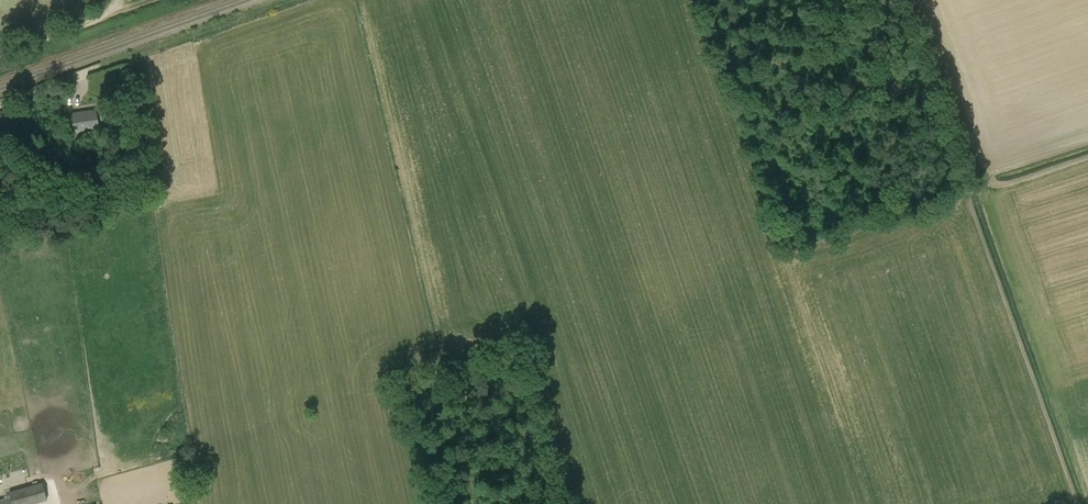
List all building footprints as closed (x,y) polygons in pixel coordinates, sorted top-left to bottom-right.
[(96,109),(69,113),(72,133),(99,129),(96,109)] [(47,500),(42,482),(3,493),(4,499),(0,500),(0,503),(34,503),(47,500)]
